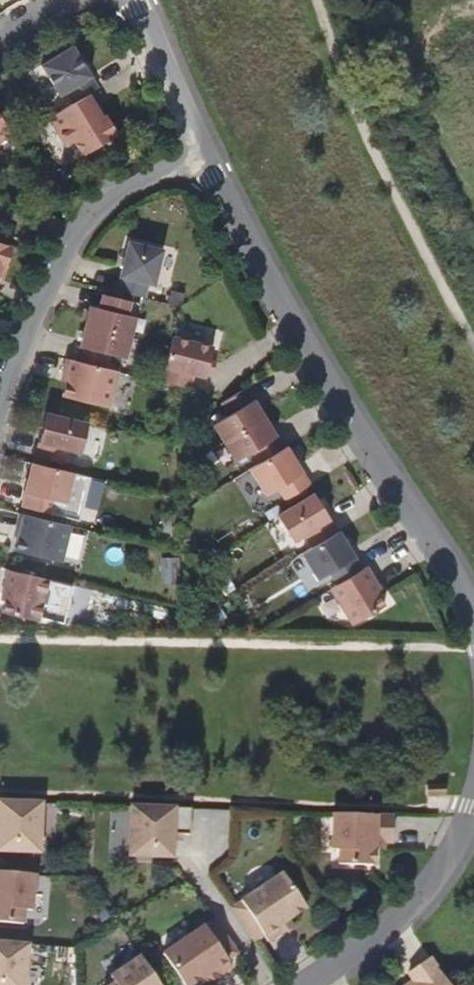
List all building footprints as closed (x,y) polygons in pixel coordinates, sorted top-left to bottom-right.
[(88,95),(97,89),(71,47),(41,66),(59,95),(65,91),(73,104),(88,95)] [(73,104),(49,119),(65,146),(73,140),(83,156),(118,135),(106,116),(103,118),(88,95),(73,104)] [(0,116),(0,158),(18,146),(15,140),(0,116)] [(48,235),(58,219),(49,214),(39,230),(48,235)] [(130,242),(118,292),(144,298),(148,283),(153,284),(162,249),(130,242)] [(13,247),(0,243),(0,274),(3,267),(6,268),(13,247)] [(91,306),(78,362),(89,364),(119,372),(122,372),(136,317),(127,315),(130,301),(104,294),(100,308),(91,306)] [(213,347),(173,337),(170,347),(161,382),(190,389),(193,375),(205,378),(213,347)] [(111,408),(119,372),(89,364),(78,362),(68,359),(64,374),(69,375),(64,396),(111,408)] [(250,452),(257,465),(282,449),(246,388),(221,403),(228,416),(213,425),(234,461),(250,452)] [(82,454),(90,424),(47,413),(36,457),(66,464),(69,451),(82,454)] [(257,465),(249,470),(264,496),(276,489),(284,501),(309,486),(285,448),(282,449),(257,465)] [(67,504),(75,473),(32,463),(21,507),(51,514),(54,501),(67,504)] [(337,532),(313,494),(276,516),(292,542),(306,534),(314,546),(303,553),(319,579),(331,572),(338,584),(331,588),(354,625),(384,606),(378,596),(382,593),(366,567),(361,570),(338,531),(337,532)] [(72,527),(21,514),(17,529),(22,530),(17,551),(64,563),(72,527)] [(50,580),(9,570),(2,600),(7,601),(4,613),(40,622),(50,580)] [(444,786),(426,786),(427,796),(445,796),(444,786)] [(0,803),(0,855),(42,857),(44,804),(0,803)] [(189,836),(190,810),(129,808),(127,857),(172,859),(172,842),(172,835),(180,835),(189,836)] [(391,843),(392,818),(329,815),(328,852),(336,852),(335,865),(373,867),(374,850),(374,843),(382,843),(391,843)] [(37,877),(0,873),(0,923),(25,925),(26,912),(34,913),(37,877)] [(284,874),(231,909),(254,944),(263,937),(267,943),(281,934),(276,928),(286,921),(306,908),(284,874)] [(215,921),(162,956),(182,984),(190,984),(203,977),(213,970),(217,976),(230,967),(226,961),(237,954),(215,921)] [(286,921),(276,928),(281,934),(291,928),(286,921)] [(0,944),(0,984),(28,984),(31,947),(0,944)] [(138,955),(108,976),(112,983),(108,984),(159,984),(138,955)] [(431,961),(418,969),(425,979),(417,984),(448,984),(431,961)] [(207,983),(217,976),(213,970),(203,977),(207,983)]
